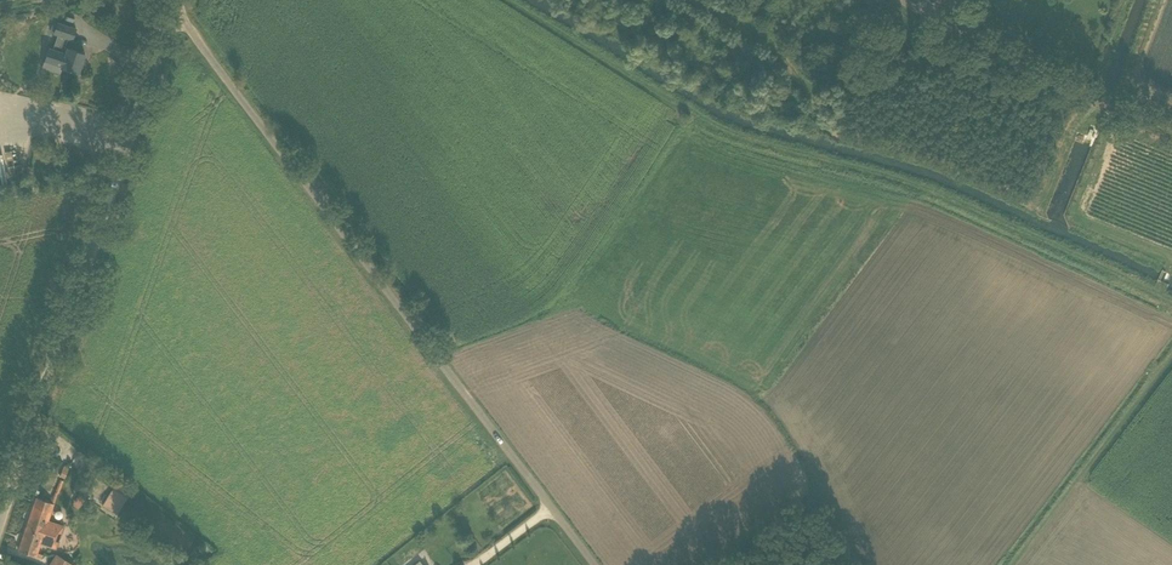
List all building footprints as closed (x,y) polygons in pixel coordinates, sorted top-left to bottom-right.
[(85,54),(71,49),(68,48),(68,49),(65,48),(68,38),(73,39),(76,29),(57,23),(54,33),(58,34),(53,49),(49,48),(45,61),(62,67),(61,68),(79,73),(85,54)] [(128,498),(114,488),(103,505),(118,514),(128,498)] [(79,494),(72,504),(78,508),(85,498),(79,494)] [(36,498),(18,550),(36,557),(42,540),(52,543),(57,528),(47,524),(54,504),(36,498)] [(73,564),(56,554),(50,564),(73,564)]
